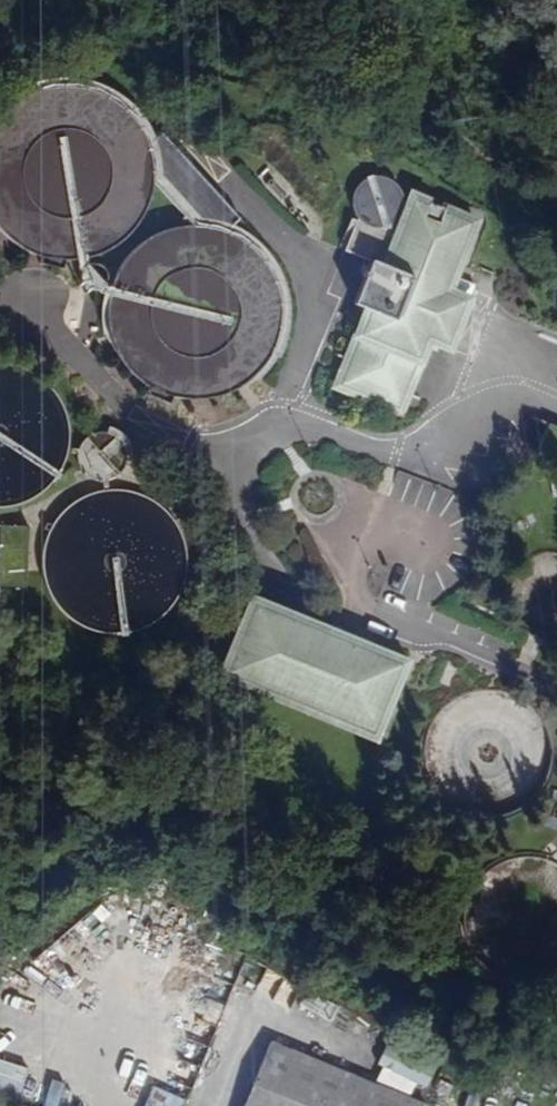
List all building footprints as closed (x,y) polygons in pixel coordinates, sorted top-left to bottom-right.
[(72,88),(66,88),(44,92),(20,103),(0,121),(0,228),(6,236),(23,250),(48,260),(70,262),(97,258),(121,245),(137,229),(150,206),(155,182),(155,176),(155,168),(154,161),(153,155),(151,149),(149,144),(137,122),(118,104),(93,92),(72,88)] [(227,231),(241,218),(162,132),(149,144),(151,149),(153,155),(154,161),(155,168),(155,176),(155,182),(194,224),(199,224),(205,225),(209,226),(213,226),(216,227),(220,229),(224,230),(227,231)] [(392,183),(381,179),(378,179),(368,182),(360,191),(357,202),(360,214),(363,218),(367,221),(371,223),(376,225),(381,225),(385,224),(387,224),(392,222),(396,218),(399,215),(401,210),(402,206),(402,196),(398,189),(392,183)] [(363,218),(360,214),(346,251),(372,261),(355,304),(368,309),(337,385),(400,411),(429,339),(450,348),(470,299),(449,290),(478,221),(415,195),(409,207),(402,206),(401,210),(399,215),(396,218),(392,222),(387,224),(385,224),(381,225),(376,225),(371,223),(367,221),(363,218)] [(199,224),(194,224),(191,224),(164,229),(149,236),(136,245),(125,258),(116,271),(110,286),(106,302),(106,319),(109,335),(115,350),(124,364),(135,376),(148,386),(163,393),(179,397),(195,398),(211,397),(227,392),(241,384),(262,365),(270,352),(276,336),(280,320),(280,304),(277,288),(271,272),(262,259),(251,246),(227,231),(224,230),(220,229),(216,227),(213,226),(209,226),(205,225),(199,224)] [(1,362),(0,362),(0,508),(14,506),(27,502),(39,496),(49,487),(58,476),(65,465),(69,452),(71,434),(70,420),(66,407),(59,395),(50,384),(40,375),(28,369),(15,364),(1,362)] [(114,434),(104,431),(102,431),(92,434),(84,440),(80,447),(78,457),(80,466),(85,473),(93,479),(102,481),(112,479),(120,473),(125,466),(127,457),(126,448),(121,440),(114,434)] [(132,490),(118,489),(114,489),(100,490),(87,494),(75,501),(64,509),(55,520),(49,532),(44,545),(43,563),(44,577),(48,589),(55,602),(63,612),(74,621),(86,628),(99,632),(112,634),(126,633),(139,630),(152,624),(163,616),(175,603),(182,590),(186,578),(188,564),(186,546),(182,533),(176,521),(167,510),(156,501),(145,495),(132,490)] [(251,596),(218,675),(375,740),(407,660),(251,596)] [(502,686),(490,685),(485,685),(473,686),(461,690),(449,696),(439,704),(429,718),(423,729),(420,741),(419,754),(422,771),(426,783),(433,794),(442,804),(452,811),(463,817),(476,820),(489,821),(501,819),(514,815),(525,809),(535,801),(543,791),(551,777),(554,764),(555,751),(553,738),(550,726),(544,715),(536,705),(526,697),(515,691),(502,686)] [(378,1060),(426,1084),(437,1060),(390,1037),(378,1060)] [(405,1099),(412,1084),(376,1068),(369,1085),(273,1042),(245,1105),(419,1105),(405,1099)] [(0,1055),(0,1101),(14,1105),(18,1105),(32,1066),(0,1055)] [(58,1075),(49,1105),(63,1105),(71,1078),(58,1075)] [(184,1095),(149,1088),(145,1105),(181,1105),(184,1095)]
